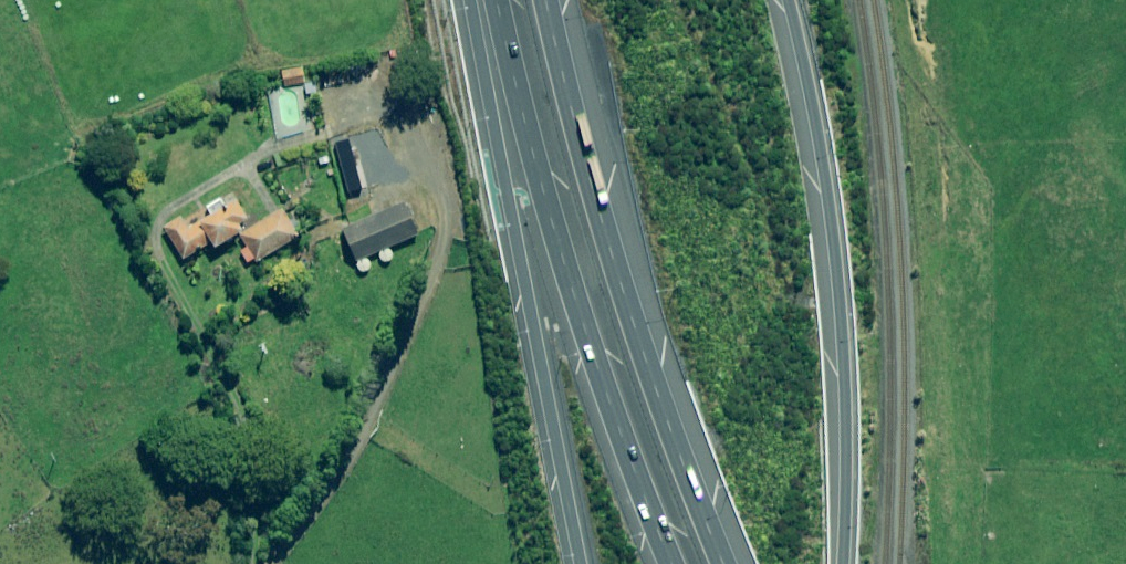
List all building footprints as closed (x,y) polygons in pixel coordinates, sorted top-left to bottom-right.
[(303,84),(301,68),(283,71),(285,87),(303,84)] [(318,82),(305,84),(306,96),(319,94),(318,82)] [(239,234),(252,227),(236,200),(188,228),(181,217),(164,227),(183,260),(212,243),(215,248),(239,234)] [(379,251),(389,247),(417,236),(404,205),(343,230),(356,260),(379,251)] [(252,227),(239,234),(247,247),(240,250),(249,266),(299,237),(282,209),(252,227)]
